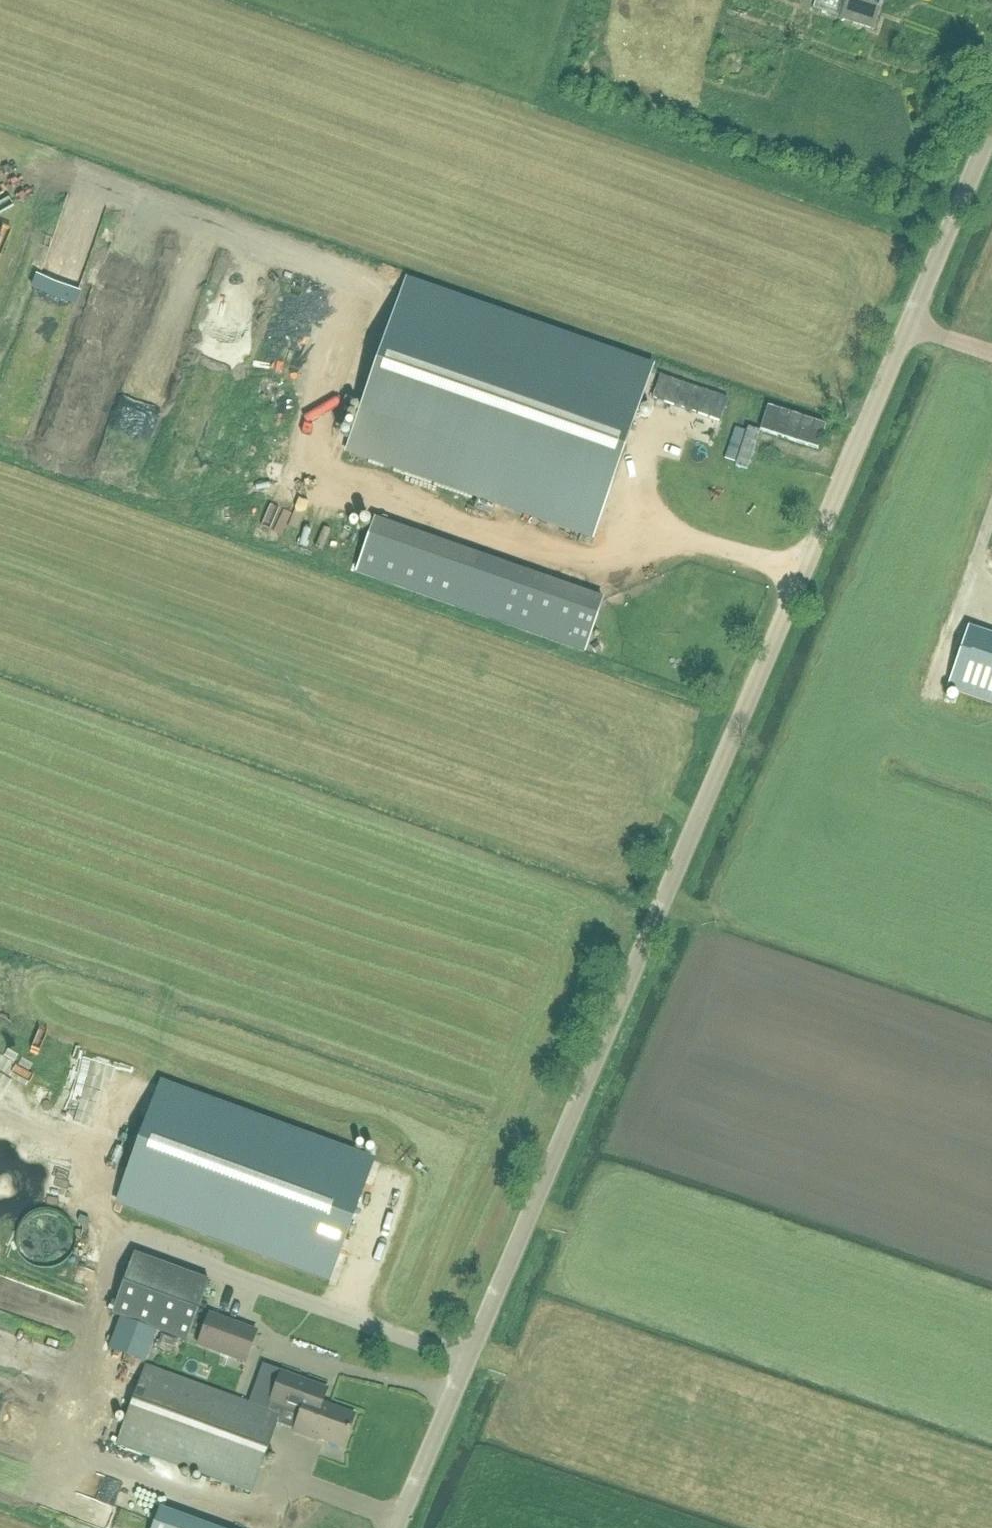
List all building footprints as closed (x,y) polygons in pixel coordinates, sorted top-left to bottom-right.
[(811,9),(838,19),(871,31),(882,0),(814,0),(811,9)] [(651,370),(405,284),(346,451),(592,537),(651,370)] [(825,427),(767,408),(759,432),(818,450),(825,427)] [(602,602),(374,521),(355,573),(584,654),(602,602)] [(970,630),(950,689),(991,703),(991,638),(970,630)] [(329,1280),(371,1165),(159,1087),(117,1203),(329,1280)] [(11,1231),(10,1239),(11,1248),(15,1256),(21,1262),(29,1266),(38,1267),(46,1266),(54,1262),(60,1256),(64,1248),(66,1239),(64,1231),(60,1223),(54,1217),(46,1213),(38,1211),(29,1213),(21,1217),(15,1223),(11,1231)] [(109,1316),(184,1343),(206,1283),(131,1256),(109,1316)] [(257,1331),(208,1313),(195,1347),(245,1365),(257,1331)] [(199,1382),(202,1369),(186,1364),(183,1378),(199,1382)] [(278,1414),(267,1410),(144,1366),(116,1445),(251,1493),(276,1425),(293,1431),(292,1434),(317,1443),(317,1441),(342,1451),(355,1416),(322,1404),(327,1390),(324,1389),(319,1402),(318,1405),(315,1404),(314,1407),(315,1407),(312,1417),(298,1412),(302,1402),(284,1396),(278,1414)] [(319,1402),(324,1389),(281,1373),(274,1392),(262,1387),(259,1395),(271,1400),(267,1410),(278,1414),(284,1396),(302,1402),(298,1412),(312,1417),(315,1407),(314,1407),(315,1404),(318,1405),(319,1402)] [(158,1510),(151,1527),(207,1527),(158,1510)]
